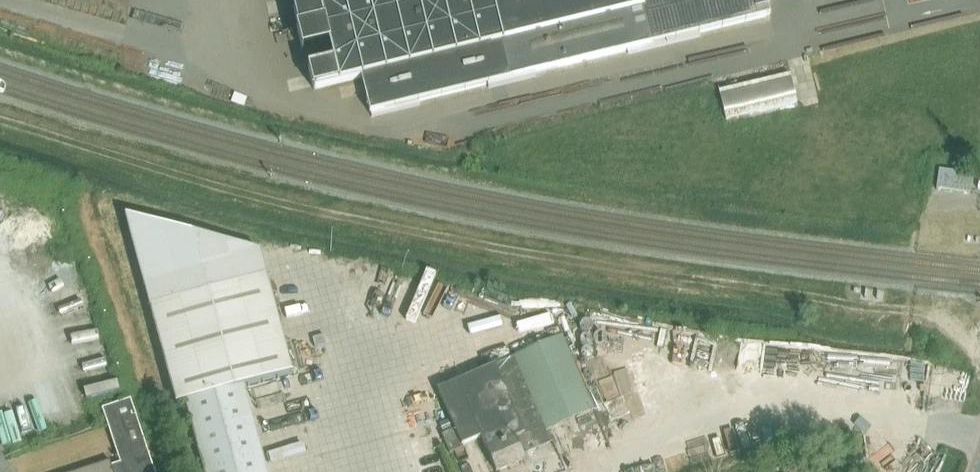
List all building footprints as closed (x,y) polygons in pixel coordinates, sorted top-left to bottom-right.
[(314,90),(361,79),(369,114),(510,80),(770,17),(766,0),(292,0),(314,90)] [(799,106),(792,76),(721,92),(728,121),(799,106)] [(939,171),(936,190),(970,194),(972,176),(939,171)] [(126,217),(178,405),(186,403),(205,471),(266,471),(261,451),(243,387),(293,374),(260,253),(126,217)] [(595,412),(574,363),(562,336),(560,337),(513,358),(503,363),(496,367),(457,384),(438,391),(454,428),(444,432),(453,451),(462,447),(481,439),(486,449),(495,471),(504,471),(526,462),(523,455),(550,442),(547,434),(560,428),(595,412)] [(131,401),(103,410),(121,464),(111,467),(109,462),(78,471),(154,471),(131,401)]
